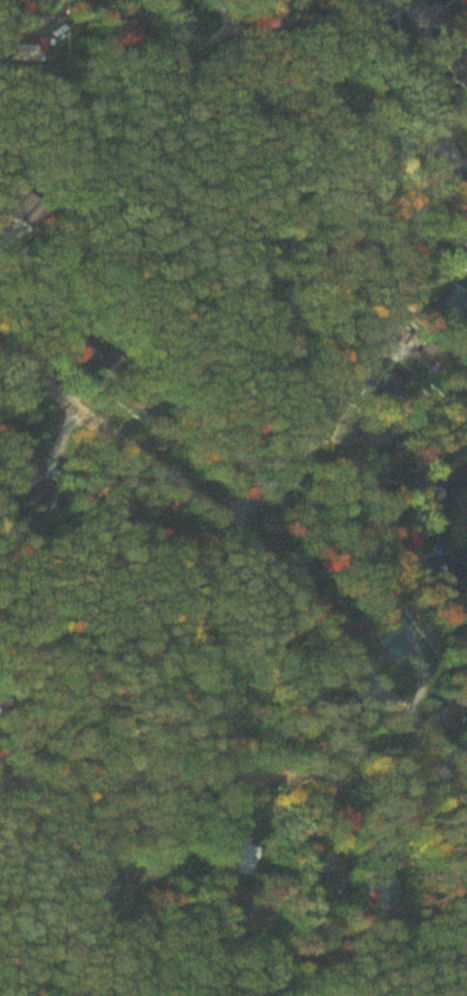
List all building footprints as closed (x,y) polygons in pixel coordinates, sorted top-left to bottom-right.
[(141,47),(141,23),(114,23),(114,47),(141,47)] [(22,226),(38,210),(29,201),(13,217),(22,226)] [(407,383),(393,374),(378,396),(403,414),(412,401),(400,393),(407,383)] [(362,489),(375,489),(375,472),(362,472),(362,489)] [(255,878),(264,845),(244,839),(235,872),(255,878)]
